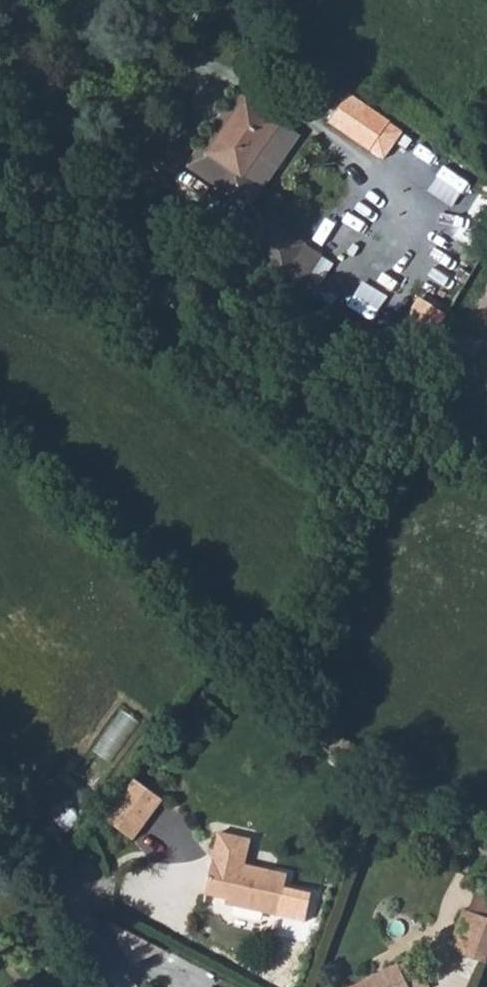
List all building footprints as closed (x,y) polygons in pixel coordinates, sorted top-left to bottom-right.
[(389,159),(409,128),(353,91),(332,122),(389,159)] [(238,99),(203,154),(232,176),(268,121),(238,99)] [(442,168),(422,153),(410,170),(430,185),(442,168)] [(264,216),(246,250),(310,284),(328,250),(264,216)] [(335,220),(324,246),(349,257),(360,231),(335,220)] [(346,282),(336,298),(358,310),(371,288),(359,281),(355,287),(346,282)] [(422,294),(402,336),(424,346),(444,305),(422,294)] [(139,840),(169,798),(139,777),(109,819),(139,840)] [(283,865),(211,846),(203,881),(221,886),(219,894),(274,908),(283,865)] [(474,912),(465,935),(479,941),(475,954),(486,959),(486,916),(474,912)] [(356,984),(358,986),(408,986),(398,963),(356,984)]
